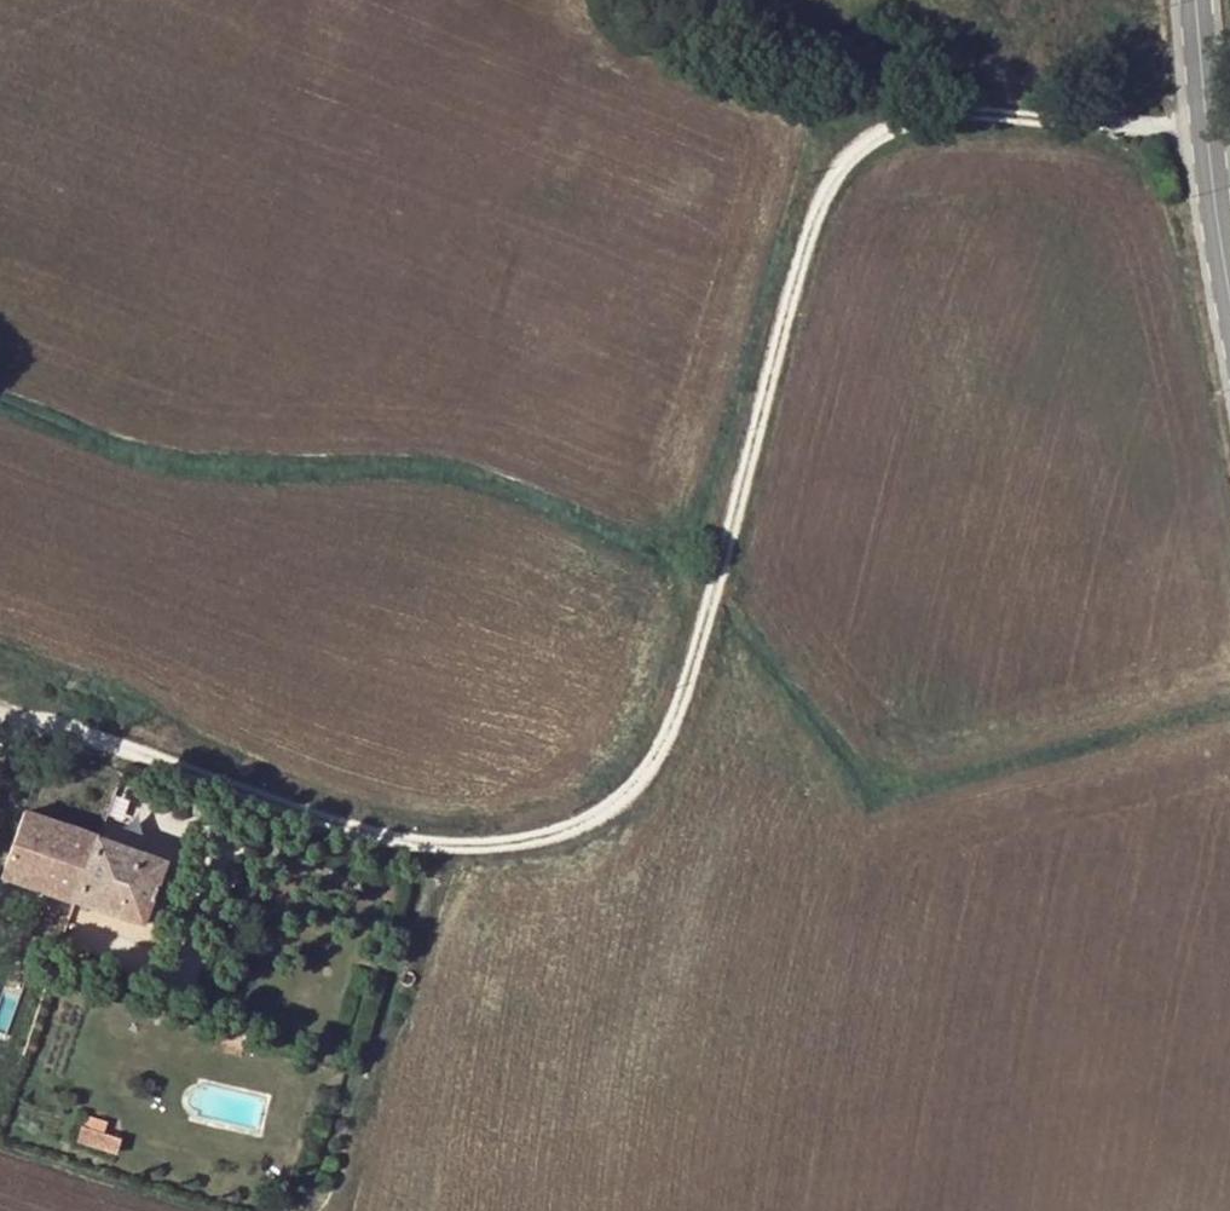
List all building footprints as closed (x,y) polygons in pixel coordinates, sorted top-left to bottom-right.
[(0,876),(44,891),(73,900),(96,837),(23,812),(0,876)] [(165,860),(110,841),(96,837),(73,900),(78,903),(141,924),(165,860)] [(89,1117),(83,1140),(123,1150),(129,1127),(89,1117)]
